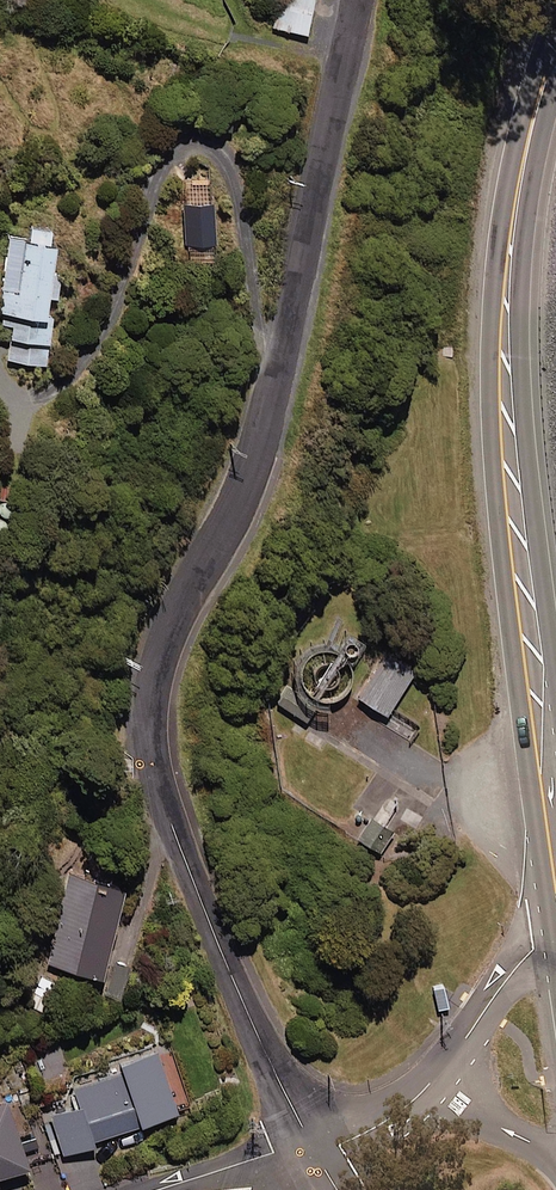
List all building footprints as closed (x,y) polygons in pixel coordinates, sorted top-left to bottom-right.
[(272,27),(307,34),(314,0),(278,0),(272,27)] [(48,270),(52,240),(48,239),(49,226),(30,224),(28,238),(8,235),(0,295),(0,321),(12,323),(7,358),(44,362),(51,313),(44,312),(46,294),(56,295),(59,271),(48,270)] [(415,669),(383,649),(354,694),(386,714),(415,669)] [(315,704),(286,688),(277,704),(306,720),(315,704)] [(395,832),(373,818),(359,840),(381,854),(395,832)] [(122,888),(68,875),(46,963),(100,976),(122,888)] [(129,969),(115,963),(104,993),(118,998),(129,969)] [(53,981),(41,976),(29,1005),(41,1010),(53,981)] [(174,1056),(160,1061),(156,1050),(112,1065),(113,1068),(65,1085),(73,1107),(46,1116),(60,1155),(93,1144),(92,1140),(191,1106),(174,1056)] [(17,1095),(0,1101),(0,1174),(27,1165),(16,1134),(29,1130),(17,1095)]
